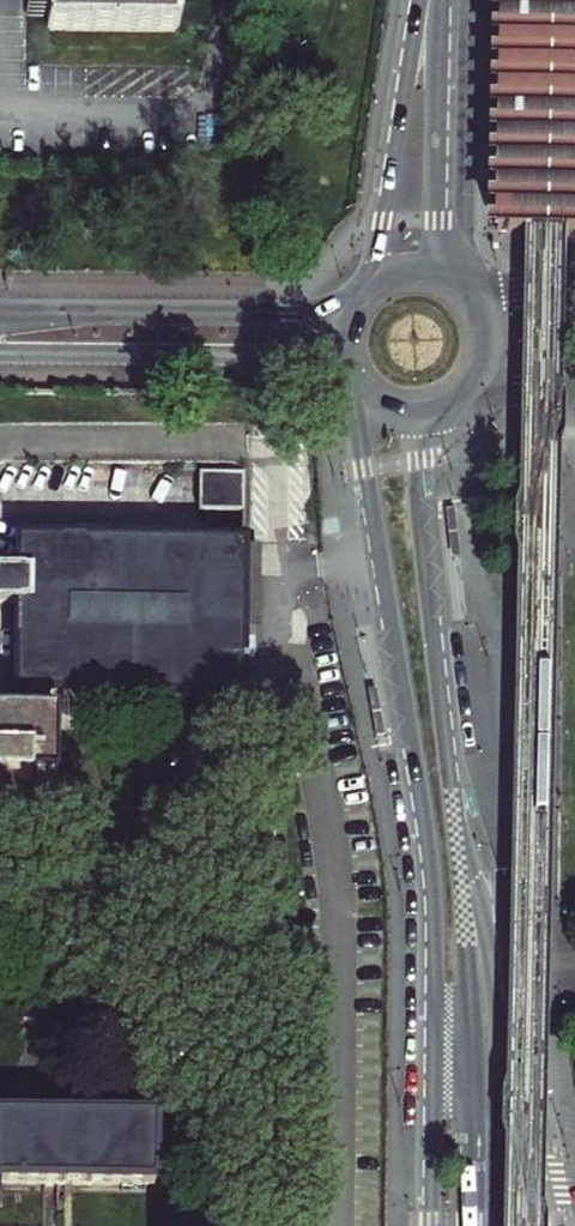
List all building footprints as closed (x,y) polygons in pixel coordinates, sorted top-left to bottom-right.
[(55,13),(63,13),(63,33),(195,35),(195,0),(55,0),(55,13)] [(574,234),(574,0),(502,0),(499,180),(498,232),(533,233),(554,233),(574,234)] [(231,475),(199,475),(199,511),(244,512),(244,464),(231,464),(231,475)] [(15,695),(163,696),(163,707),(186,707),(186,696),(242,697),(243,618),(254,618),(254,550),(243,550),(244,543),(17,541),(17,575),(0,575),(0,608),(16,608),(15,695)] [(32,818),(33,814),(63,815),(63,778),(57,778),(58,712),(0,712),(0,817),(32,818)] [(154,1185),(154,1176),(154,1128),(154,1120),(98,1119),(48,1118),(0,1118),(0,1184),(154,1185)]
